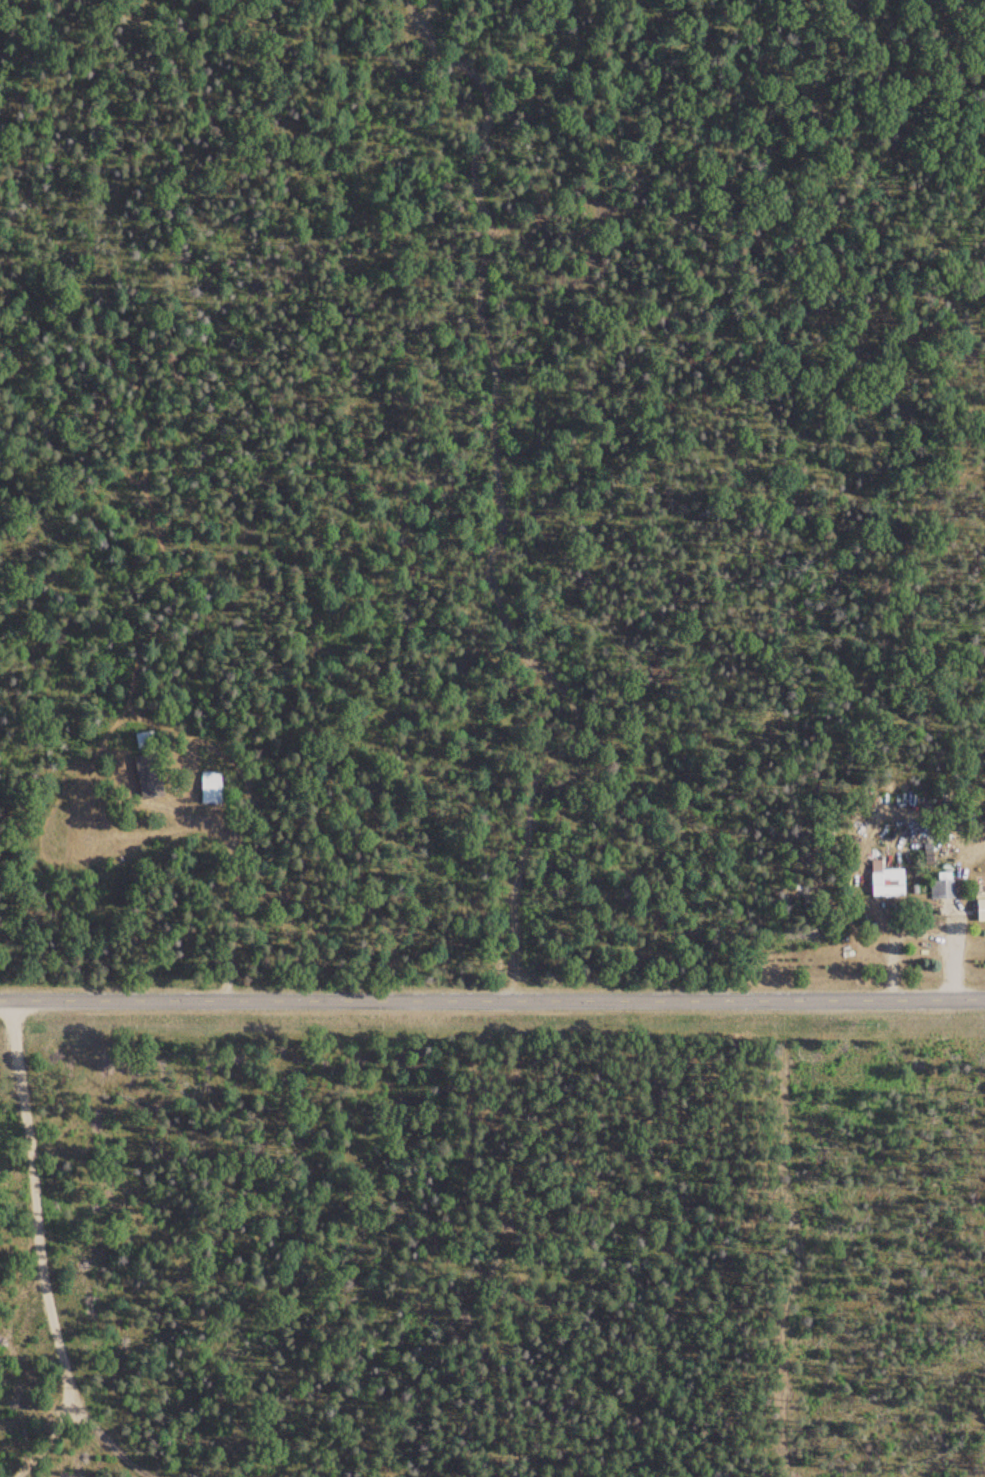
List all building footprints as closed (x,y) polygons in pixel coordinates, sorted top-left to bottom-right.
[(136,734),(138,749),(157,747),(155,732),(136,734)] [(136,757),(142,801),(165,797),(159,753),(136,757)] [(202,804),(222,804),(222,772),(202,772),(202,804)] [(905,897),(905,871),(873,871),(873,897),(905,897)] [(955,901),(955,873),(939,873),(939,882),(930,882),(930,901),(955,901)]
